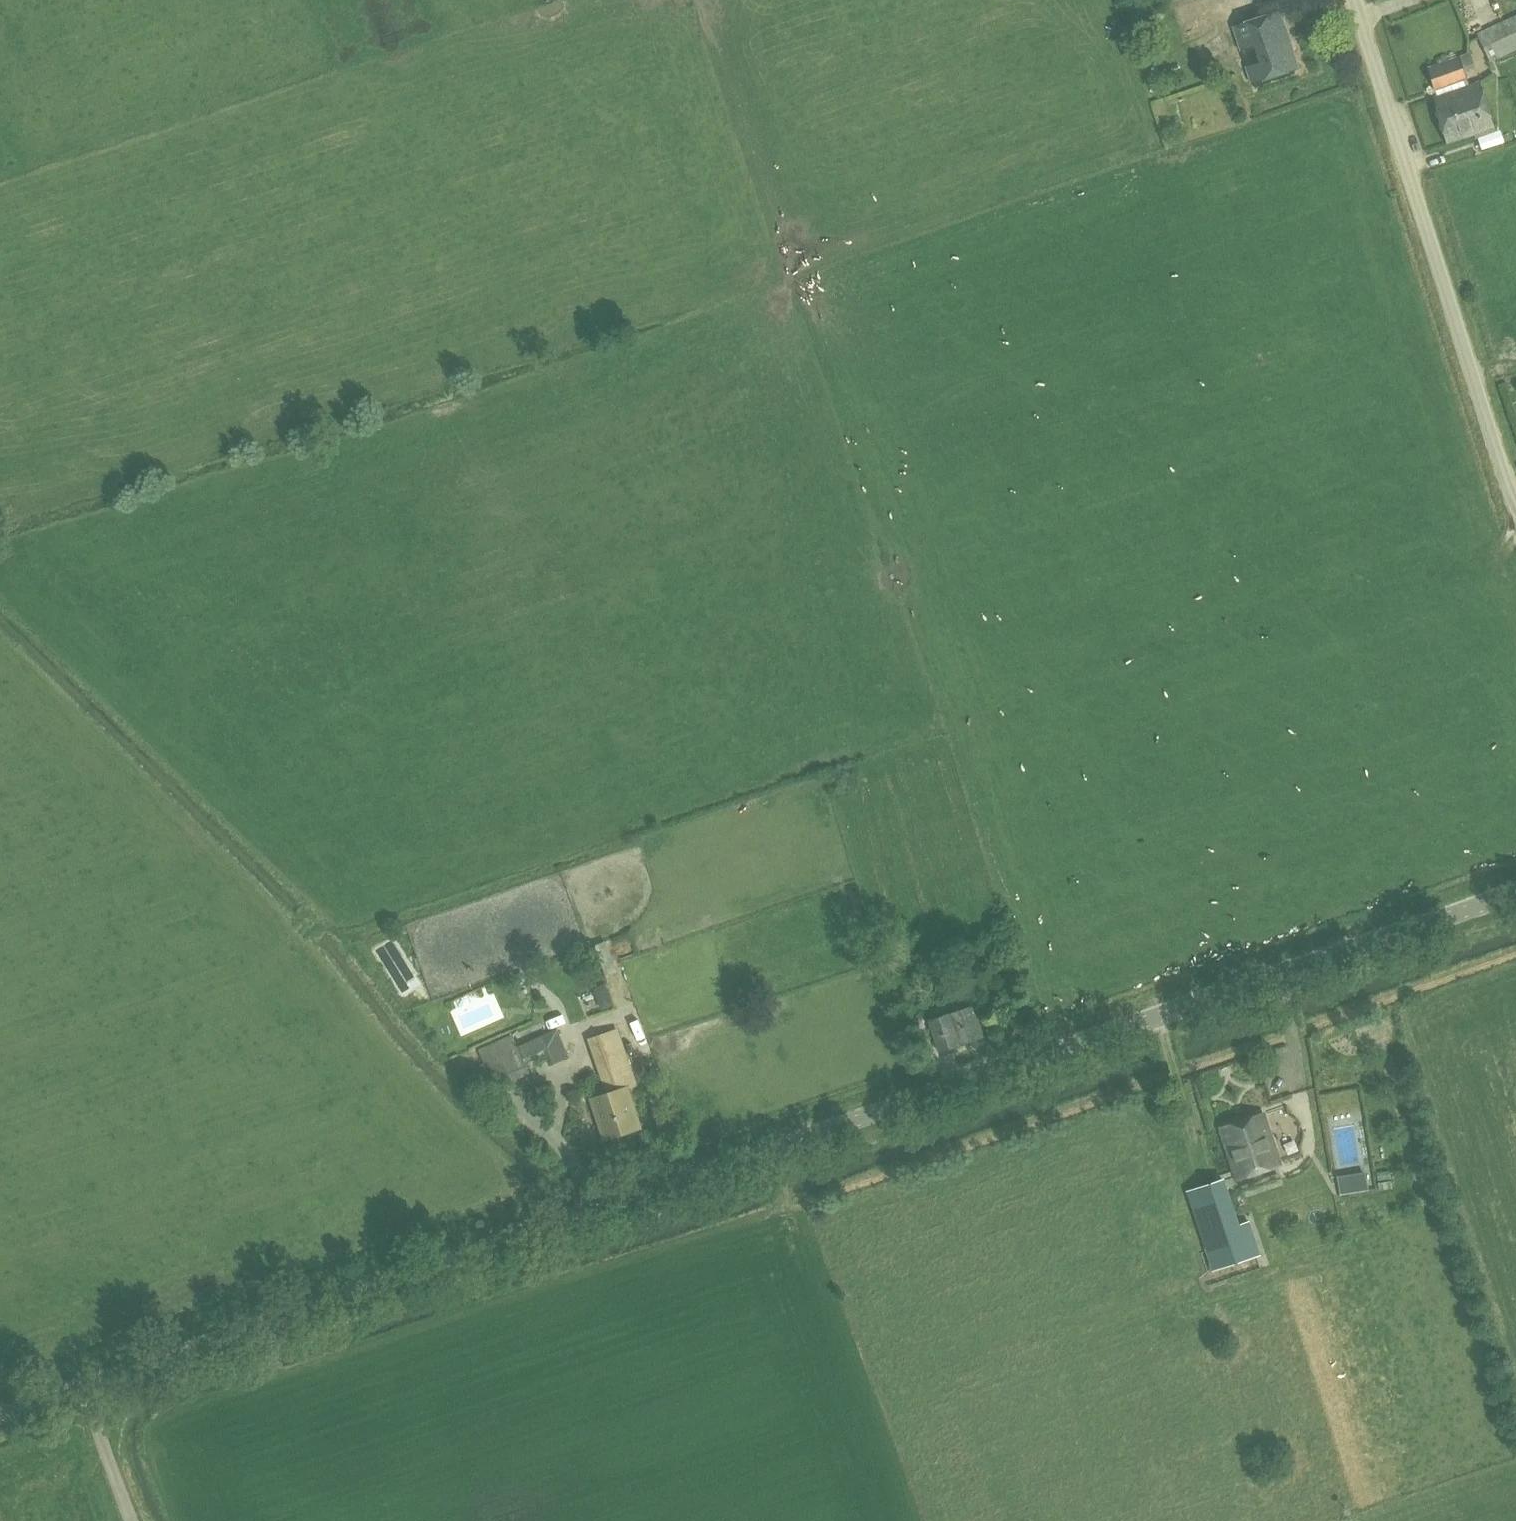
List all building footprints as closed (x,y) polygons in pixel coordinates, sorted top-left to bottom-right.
[(1234,26),(1253,83),(1300,68),(1281,11),(1234,26)] [(1490,62),(1515,50),(1515,15),(1478,32),(1490,62)] [(1464,71),(1459,56),(1429,67),(1437,90),(1467,79),(1464,71)] [(1460,90),(1474,134),(1497,127),(1483,83),(1460,90)] [(1474,134),(1460,90),(1434,98),(1448,143),(1474,134)] [(930,1020),(940,1051),(985,1036),(975,1005),(930,1020)] [(498,1006),(469,1016),(473,1029),(502,1019),(498,1006)] [(520,1048),(527,1064),(551,1053),(555,1063),(570,1057),(559,1030),(520,1048)] [(590,1039),(607,1093),(593,1098),(606,1138),(641,1126),(628,1088),(637,1086),(619,1030),(590,1039)] [(476,1069),(486,1093),(531,1073),(527,1064),(520,1048),(514,1035),(480,1050),(486,1064),(476,1069)] [(1220,1127),(1237,1178),(1282,1163),(1265,1112),(1220,1127)] [(1364,1126),(1342,1128),(1349,1192),(1371,1189),(1364,1126)] [(1189,1191),(1216,1270),(1258,1255),(1248,1226),(1237,1230),(1220,1180),(1189,1191)]
